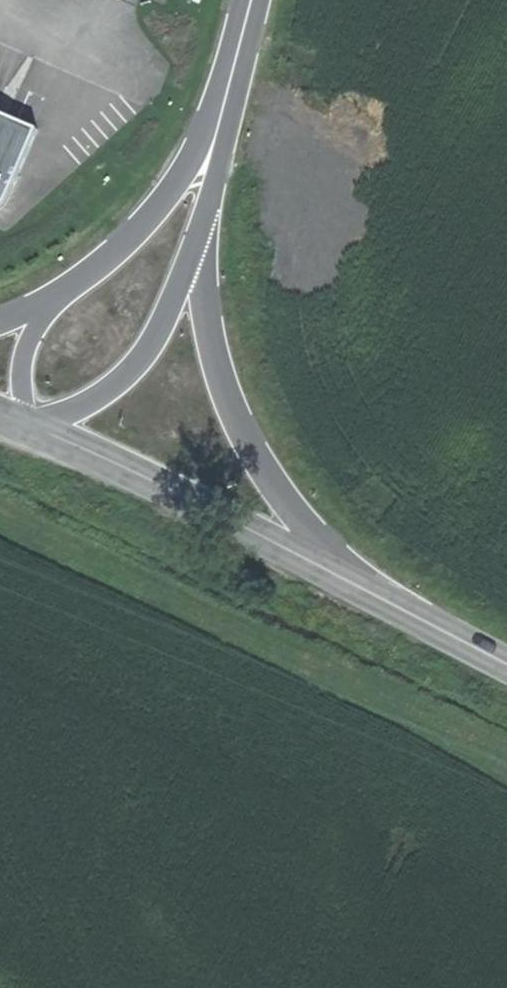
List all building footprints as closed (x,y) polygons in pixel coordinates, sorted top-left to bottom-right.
[(0,115),(0,217),(2,216),(12,208),(44,134),(0,115)]
